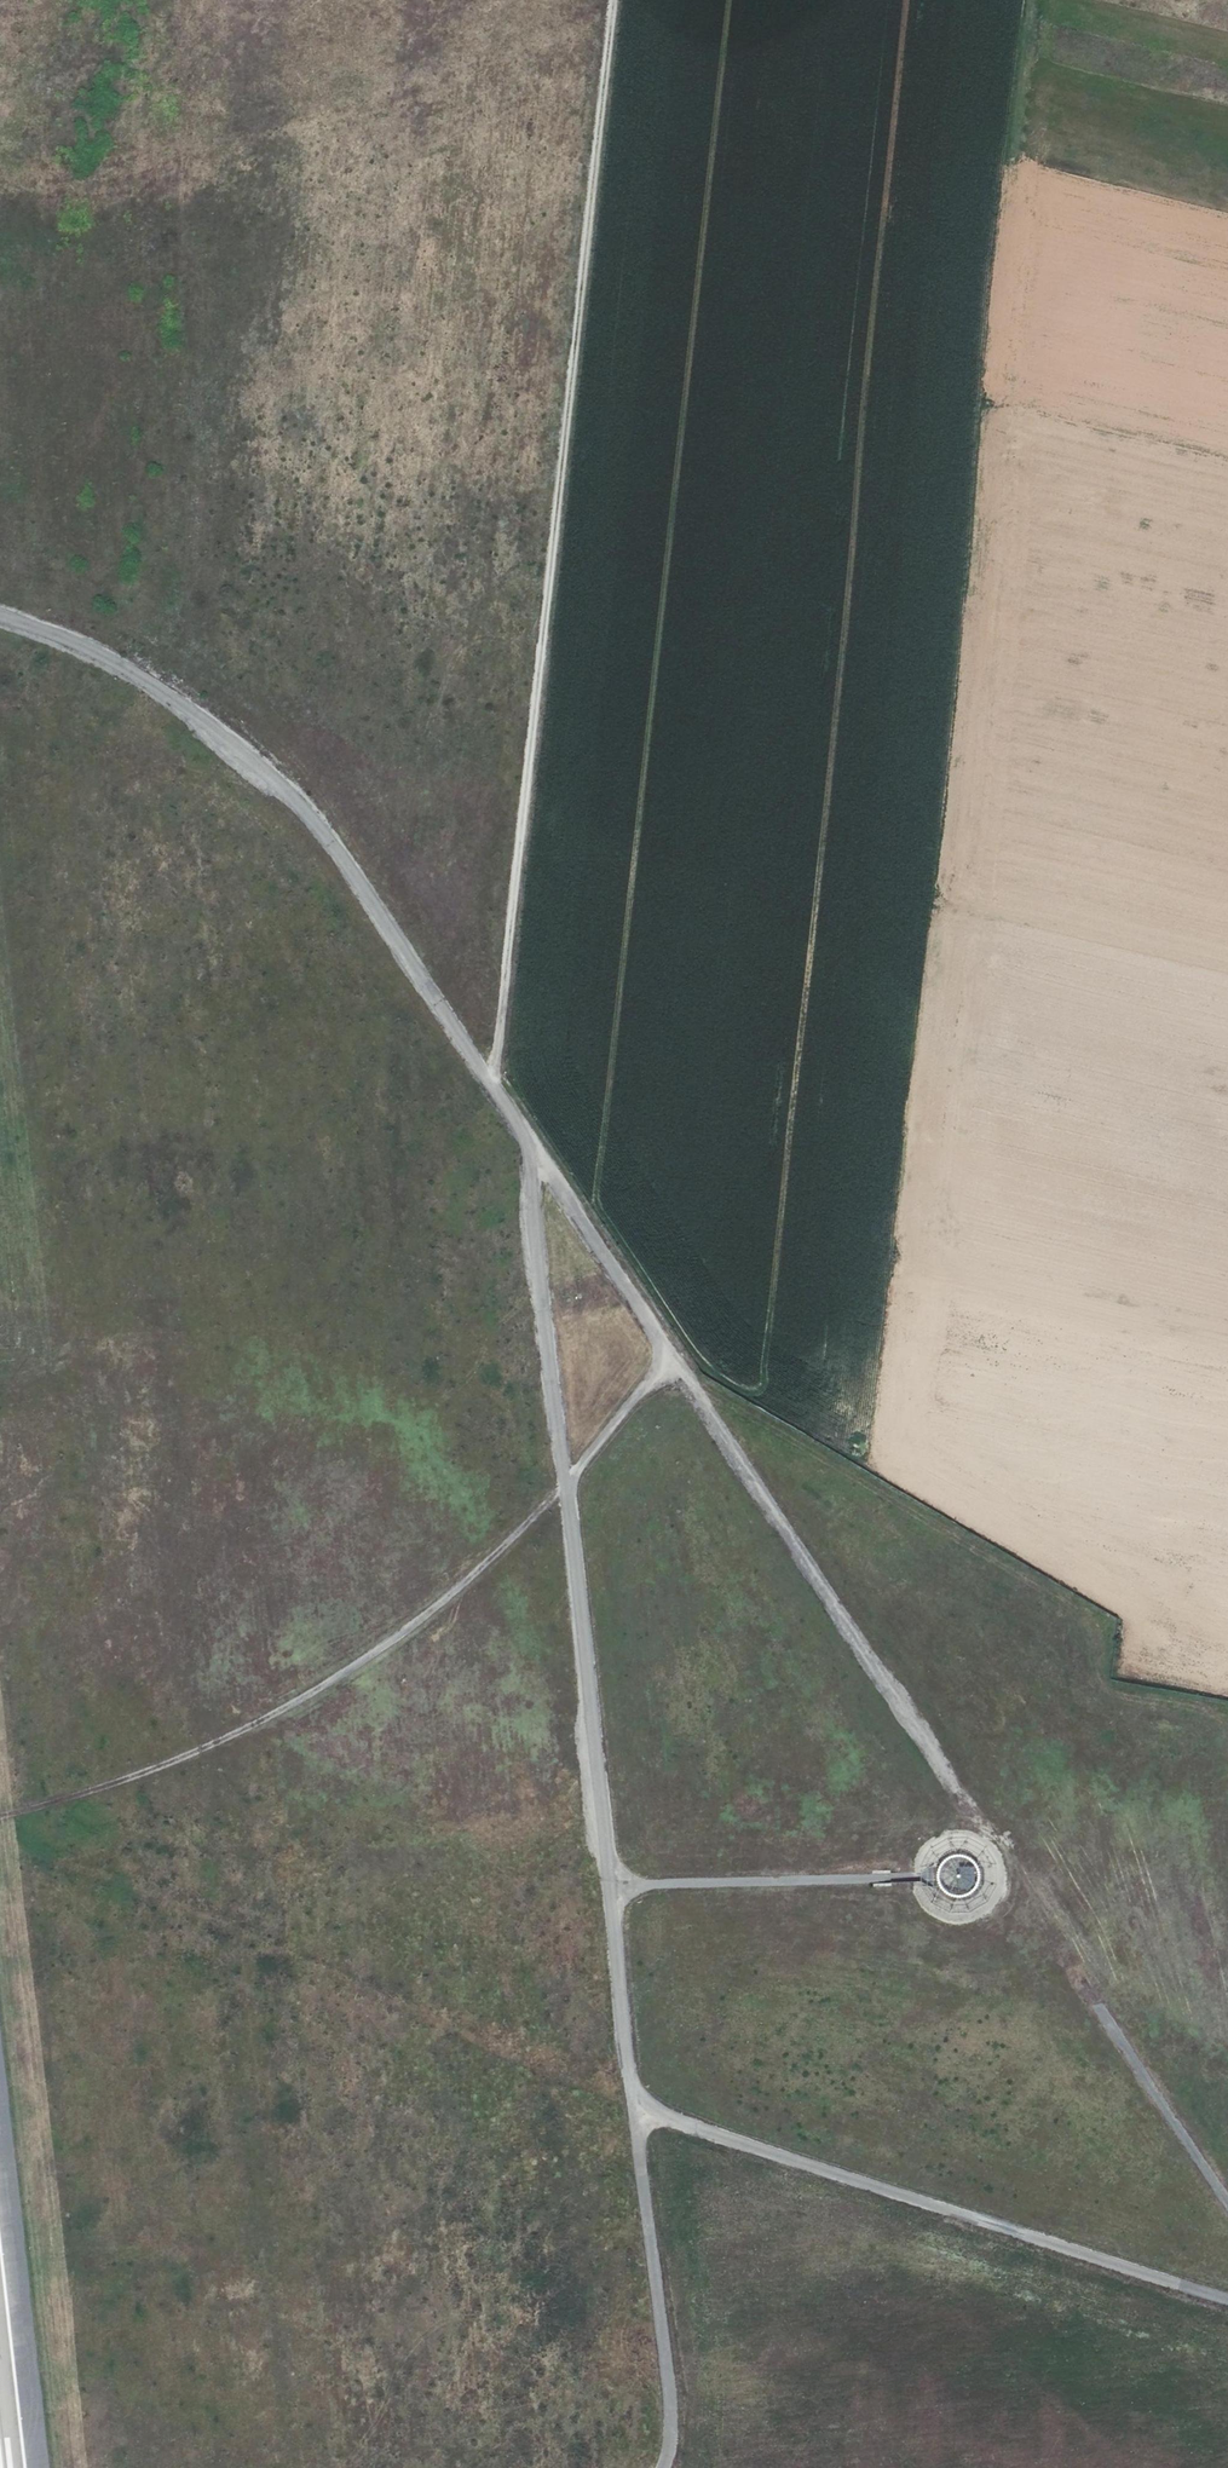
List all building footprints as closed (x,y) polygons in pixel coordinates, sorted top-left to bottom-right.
[(974,1867),(961,1868),(962,1889),(975,1889),(974,1867)]
